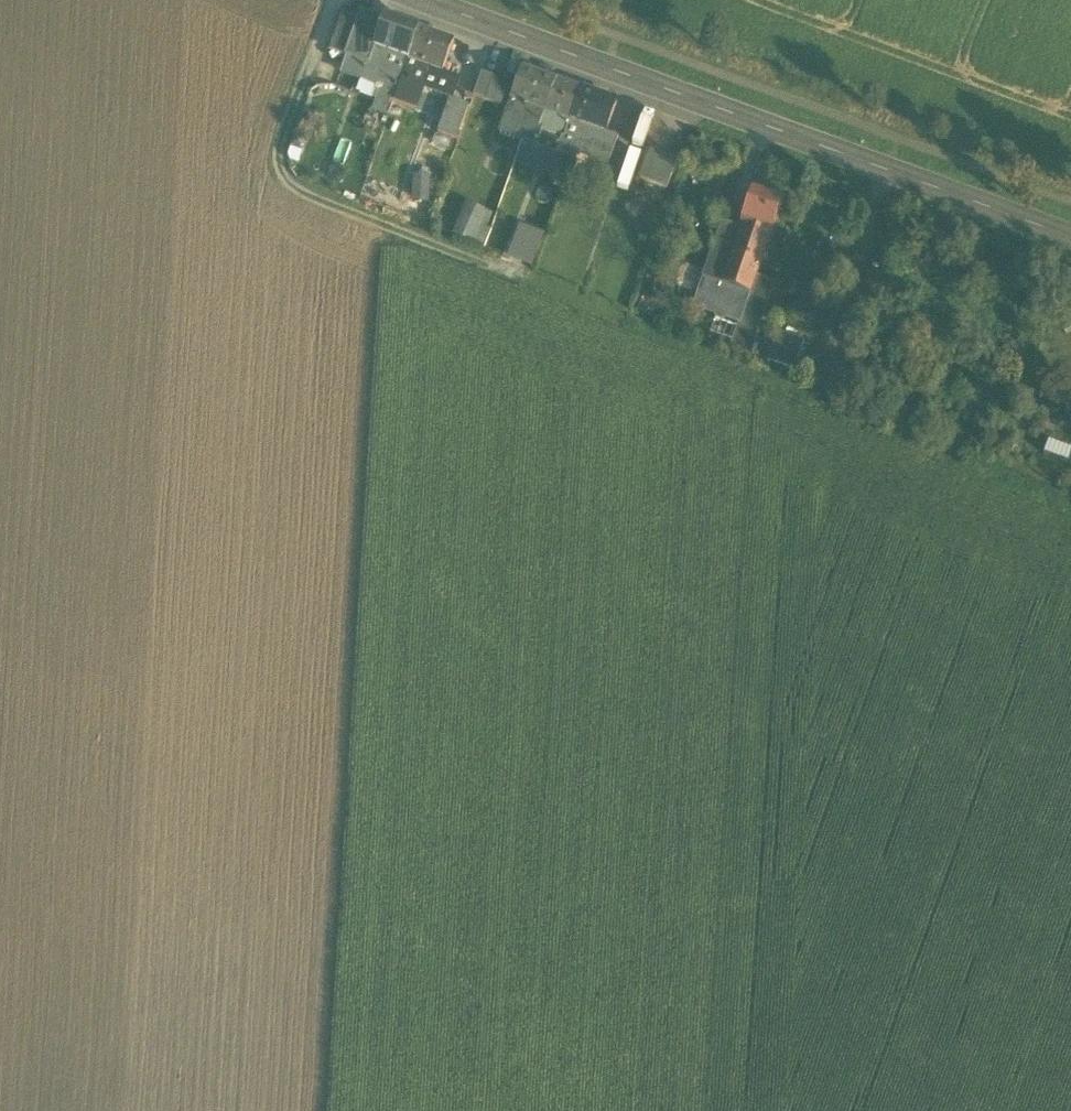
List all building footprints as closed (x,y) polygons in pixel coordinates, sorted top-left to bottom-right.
[(396,92),(402,77),(369,65),(374,50),(373,49),(383,22),(360,13),(357,21),(344,58),(346,59),(341,72),(382,87),(396,92)] [(329,53),(344,58),(357,21),(343,16),(329,53)] [(373,49),(374,50),(407,62),(418,31),(384,19),(383,22),(373,49)] [(407,62),(425,69),(429,70),(442,75),(454,43),(419,31),(418,31),(407,62)] [(407,62),(374,50),(369,65),(402,77),(407,62)] [(424,73),(425,69),(407,62),(402,77),(396,92),(393,102),(415,110),(428,75),(424,73)] [(510,101),(512,102),(544,114),(544,113),(556,83),(556,82),(522,69),(510,101)] [(473,97),(485,101),(486,98),(493,78),(494,78),(481,73),(473,97)] [(493,78),(486,98),(501,103),(509,84),(493,78)] [(556,83),(544,113),(570,123),(582,92),(556,83)] [(374,109),(388,114),(393,102),(396,92),(382,87),(374,109)] [(582,92),(570,123),(604,136),(604,134),(605,135),(616,104),(582,92)] [(438,134),(456,140),(468,107),(450,100),(438,134)] [(538,129),(544,114),(512,102),(500,134),(537,147),(543,131),(538,129)] [(564,139),(570,123),(544,113),(544,114),(538,129),(543,131),(561,138),(564,139)] [(618,139),(605,135),(604,134),(604,136),(570,123),(564,139),(561,138),(555,154),(572,161),(575,162),(577,157),(579,150),(609,162),(618,139)] [(555,154),(561,138),(543,131),(537,147),(555,154)] [(607,168),(609,162),(579,150),(577,157),(607,168)] [(639,180),(666,191),(677,162),(651,151),(639,180)] [(633,191),(641,154),(630,152),(622,188),(633,191)] [(411,200),(429,202),(432,174),(413,173),(411,200)] [(747,214),(742,229),(772,239),(784,202),(755,191),(747,214)] [(484,244),(494,210),(463,201),(453,235),(484,244)] [(732,209),(726,228),(740,233),(742,229),(747,214),(732,209)] [(534,266),(546,233),(520,223),(508,256),(534,266)] [(722,288),(740,233),(726,228),(721,227),(703,281),(722,288)] [(758,279),(772,239),(742,229),(740,233),(722,288),(747,297),(751,298),(758,279)] [(732,341),(751,348),(773,284),(758,279),(751,298),(747,297),(740,317),(732,341)] [(740,317),(747,297),(722,288),(703,281),(696,302),(740,317)] [(768,365),(795,374),(805,344),(778,335),(768,365)] [(1070,445),(1070,425),(1041,415),(1037,427),(1054,432),(1051,439),(1070,445)] [(1035,434),(1051,439),(1054,432),(1037,427),(1035,434)]
